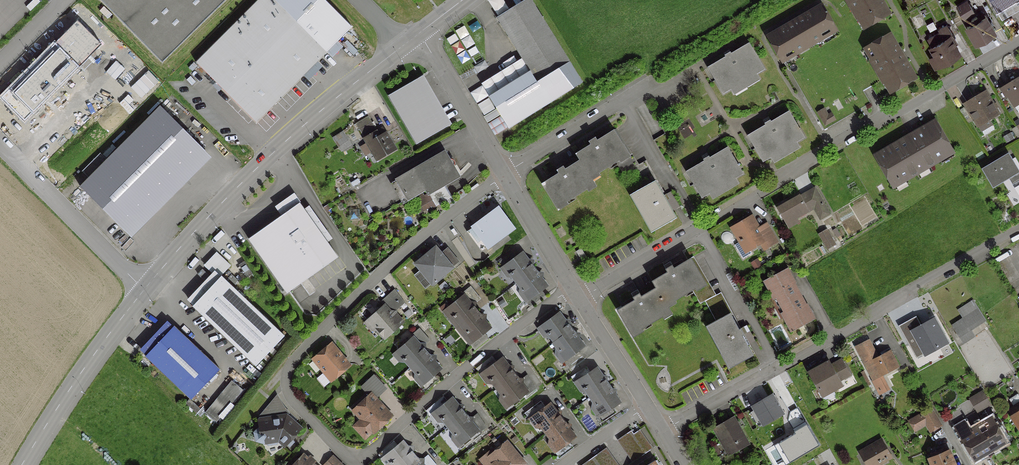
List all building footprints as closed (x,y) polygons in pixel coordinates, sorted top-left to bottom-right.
[(162,62),(225,0),(100,0),(162,62)] [(257,124),(326,51),(271,0),(256,0),(195,65),(257,124)] [(515,6),(495,18),(528,71),(487,97),(507,129),(581,83),(530,0),(524,0),(520,2),(515,6)] [(867,25),(887,14),(879,0),(844,0),(847,5),(850,4),(852,9),(850,10),(855,18),(858,19),(863,16),(867,25)] [(997,14),(1018,1),(1018,0),(989,0),(997,14)] [(972,11),(966,2),(957,8),(964,19),(967,17),(966,15),(972,11)] [(816,41),(815,38),(832,28),(820,6),(797,20),(797,21),(791,25),(791,24),(768,37),(780,58),(792,52),(793,54),(816,41)] [(965,26),(975,43),(993,32),(984,16),(978,19),(976,16),(975,17),(969,20),(971,23),(965,26)] [(935,66),(939,63),(958,53),(948,36),(951,34),(945,25),(938,29),(939,32),(927,39),(931,45),(929,46),(934,54),(929,57),(935,66)] [(900,54),(889,36),(869,47),(874,55),(870,58),(869,61),(874,69),(876,68),(878,73),(876,74),(881,82),(884,83),(889,81),(894,89),(913,78),(900,54)] [(714,81),(721,94),(763,70),(748,43),(730,54),(729,52),(723,56),(724,57),(706,68),(714,81)] [(416,145),(451,124),(423,76),(388,96),(416,145)] [(1018,103),(1018,77),(1002,87),(1013,107),(1018,103)] [(987,120),(997,115),(984,92),(964,104),(983,136),(993,130),(987,120)] [(204,152),(160,108),(80,189),(124,232),(204,152)] [(824,125),(833,120),(829,114),(826,116),(823,110),(817,113),(824,125)] [(769,157),(795,142),(803,138),(788,111),(770,122),(769,120),(763,123),(764,125),(746,136),(761,162),(769,157)] [(371,123),(367,116),(354,124),(358,130),(371,123)] [(905,138),(874,155),(891,184),(903,177),(904,180),(939,159),(938,157),(950,150),(933,122),(912,134),(914,136),(907,140),(905,138)] [(376,160),(393,150),(381,128),(363,138),(376,160)] [(578,160),(590,178),(614,163),(621,174),(628,170),(634,180),(648,171),(643,162),(635,166),(628,154),(613,130),(595,140),(594,137),(587,141),(589,144),(574,154),(578,160)] [(338,146),(346,141),(341,132),(332,138),(338,146)] [(692,185),(700,198),(742,174),(726,147),(708,158),(707,156),(702,160),(703,161),(684,172),(692,185)] [(427,194),(458,177),(443,152),(413,169),(396,179),(407,198),(424,189),(427,194)] [(1011,183),(1018,179),(1018,176),(1007,155),(982,170),(992,186),(1008,177),(1011,183)] [(590,178),(578,160),(564,169),(562,166),(555,170),(557,173),(543,182),(540,184),(555,208),(594,184),(590,178)] [(675,218),(671,211),(648,171),(634,180),(640,189),(629,195),(650,232),(675,218)] [(799,197),(798,195),(776,208),(785,224),(818,205),(823,206),(813,189),(806,193),(807,194),(800,198),(799,197)] [(287,294),(338,257),(298,202),(247,239),(287,294)] [(514,227),(498,205),(470,225),(487,247),(514,227)] [(750,217),(736,225),(731,228),(745,251),(763,241),(765,244),(773,239),(766,226),(758,231),(750,217)] [(825,230),(818,234),(826,249),(834,244),(825,230)] [(430,252),(415,264),(431,283),(457,262),(447,249),(439,255),(434,248),(430,252)] [(580,249),(575,252),(580,259),(585,256),(580,249)] [(531,261),(526,261),(522,254),(516,258),(511,252),(496,263),(501,270),(507,266),(511,271),(510,274),(516,282),(533,270),(530,266),(531,261)] [(650,281),(654,287),(664,303),(672,299),(673,301),(691,291),(699,304),(704,301),(709,312),(724,304),(718,294),(712,296),(690,258),(672,268),(671,265),(664,269),(666,272),(650,281)] [(780,304),(794,297),(799,294),(793,283),(794,282),(786,269),(763,281),(772,299),(776,297),(780,304)] [(515,283),(521,291),(524,291),(528,297),(523,300),(528,307),(543,296),(539,290),(545,285),(540,279),(540,274),(536,274),(533,270),(516,282),(515,283)] [(254,363),(283,333),(220,274),(191,304),(254,363)] [(473,303),(479,299),(469,286),(460,294),(462,296),(448,308),(453,313),(452,317),(459,325),(475,312),(473,308),(473,303)] [(668,309),(664,303),(654,287),(640,296),(638,293),(631,297),(633,300),(623,306),(620,307),(615,310),(629,333),(639,327),(640,329),(661,317),(660,314),(668,309)] [(382,299),(380,302),(384,306),(368,321),(370,319),(375,325),(375,328),(383,337),(401,321),(394,314),(394,309),(397,309),(403,303),(393,289),(382,299)] [(784,311),(780,313),(790,331),(813,319),(806,305),(805,305),(799,294),(794,297),(780,304),(784,311)] [(713,332),(709,334),(722,358),(726,355),(731,366),(751,355),(746,345),(754,341),(745,325),(737,330),(724,304),(709,312),(714,321),(709,324),(713,332)] [(407,317),(412,314),(408,309),(403,312),(407,317)] [(548,331),(547,334),(553,342),(570,330),(567,326),(568,321),(563,321),(558,314),(555,316),(551,310),(536,321),(541,328),(541,327),(542,327),(544,326),(548,331)] [(483,316),(478,315),(475,312),(459,325),(455,328),(467,344),(468,343),(473,350),(487,339),(482,332),(488,327),(483,321),(483,316)] [(979,323),(973,313),(952,326),(958,337),(979,323)] [(935,318),(911,331),(925,355),(948,343),(935,318)] [(190,398),(218,368),(172,325),(144,354),(190,398)] [(403,356),(403,359),(409,367),(425,353),(422,350),(423,345),(428,340),(418,328),(410,335),(412,338),(398,350),(403,356)] [(577,334),(573,334),(570,330),(553,342),(552,343),(558,351),(561,351),(565,356),(559,361),(564,368),(580,356),(576,350),(582,345),(577,339),(577,334)] [(854,347),(861,360),(871,380),(872,380),(875,388),(879,393),(886,389),(880,376),(897,367),(889,351),(877,357),(868,340),(854,347)] [(330,344),(323,350),(312,359),(323,372),(317,377),(317,380),(323,387),(332,379),(348,366),(330,344)] [(433,357),(428,356),(425,353),(409,367),(416,375),(420,375),(425,381),(423,382),(419,385),(425,392),(438,380),(433,373),(439,368),(433,362),(433,357)] [(495,363),(490,356),(474,369),(480,376),(486,372),(490,377),(489,380),(496,389),(513,375),(510,371),(511,367),(507,366),(501,359),(495,363)] [(827,362),(808,372),(821,396),(840,385),(837,380),(848,374),(840,361),(833,364),(835,369),(832,371),(827,362)] [(574,384),(579,381),(581,380),(584,385),(584,389),(589,397),(607,385),(604,381),(605,377),(601,376),(596,369),(589,374),(585,367),(570,377),(574,384)] [(516,379),(513,375),(496,389),(502,397),(505,397),(509,402),(507,404),(508,405),(520,395),(523,398),(535,389),(526,375),(520,380),(516,379)] [(243,390),(231,380),(204,412),(215,422),(243,390)] [(614,390),(609,389),(607,385),(589,397),(595,405),(598,406),(602,411),(595,415),(600,423),(604,420),(600,413),(617,401),(613,394),(614,390)] [(784,401),(791,397),(784,386),(778,390),(784,401)] [(981,392),(968,399),(976,413),(989,405),(981,392)] [(362,420),(371,430),(372,432),(389,416),(370,395),(353,410),(362,420)] [(782,414),(776,405),(770,395),(751,406),(762,425),(782,414)] [(451,399),(446,403),(441,397),(426,410),(431,416),(437,411),(441,416),(441,419),(447,427),(463,414),(460,410),(460,406),(456,405),(451,399)] [(539,425),(545,433),(561,421),(558,417),(559,412),(554,412),(549,405),(544,408),(539,401),(523,413),(529,421),(535,416),(539,422),(539,425)] [(1018,430),(1018,403),(1007,411),(1011,416),(1010,416),(1018,430)] [(267,407),(259,416),(271,414),(267,407)] [(938,425),(930,410),(909,421),(914,429),(925,423),(929,430),(938,425)] [(466,418),(463,414),(447,427),(453,435),(457,436),(461,441),(459,442),(459,443),(475,430),(478,433),(485,427),(476,414),(470,419),(466,418)] [(732,417),(720,424),(712,428),(722,447),(721,447),(726,456),(748,444),(748,443),(747,444),(732,417)] [(255,433),(256,439),(263,441),(262,442),(267,445),(275,444),(278,438),(284,444),(297,429),(284,418),(259,421),(258,422),(260,429),(255,433)] [(564,425),(561,421),(545,433),(551,441),(547,444),(558,459),(572,448),(566,441),(573,436),(568,430),(568,425),(564,425)] [(963,422),(954,427),(972,459),(1004,441),(992,421),(970,434),(963,422)] [(797,434),(780,444),(790,461),(818,445),(807,426),(796,432),(797,434)] [(630,431),(617,439),(632,461),(645,453),(630,431)] [(392,464),(403,464),(413,456),(411,453),(411,448),(406,447),(402,442),(397,447),(392,441),(377,455),(381,460),(385,457),(387,455),(391,460),(390,463),(392,464)] [(885,449),(881,441),(861,452),(868,464),(874,464),(890,456),(885,449)] [(492,464),(522,464),(523,464),(506,442),(491,454),(497,460),(491,464),(492,464)] [(581,464),(615,464),(603,449),(581,464)] [(928,459),(930,464),(953,464),(948,451),(941,453),(940,450),(935,453),(936,455),(928,459)] [(302,455),(292,464),(312,464),(302,455)] [(416,460),(413,456),(403,464),(435,464),(427,455),(421,460),(416,460)] [(331,456),(326,461),(329,464),(328,464),(341,464),(331,456)]
